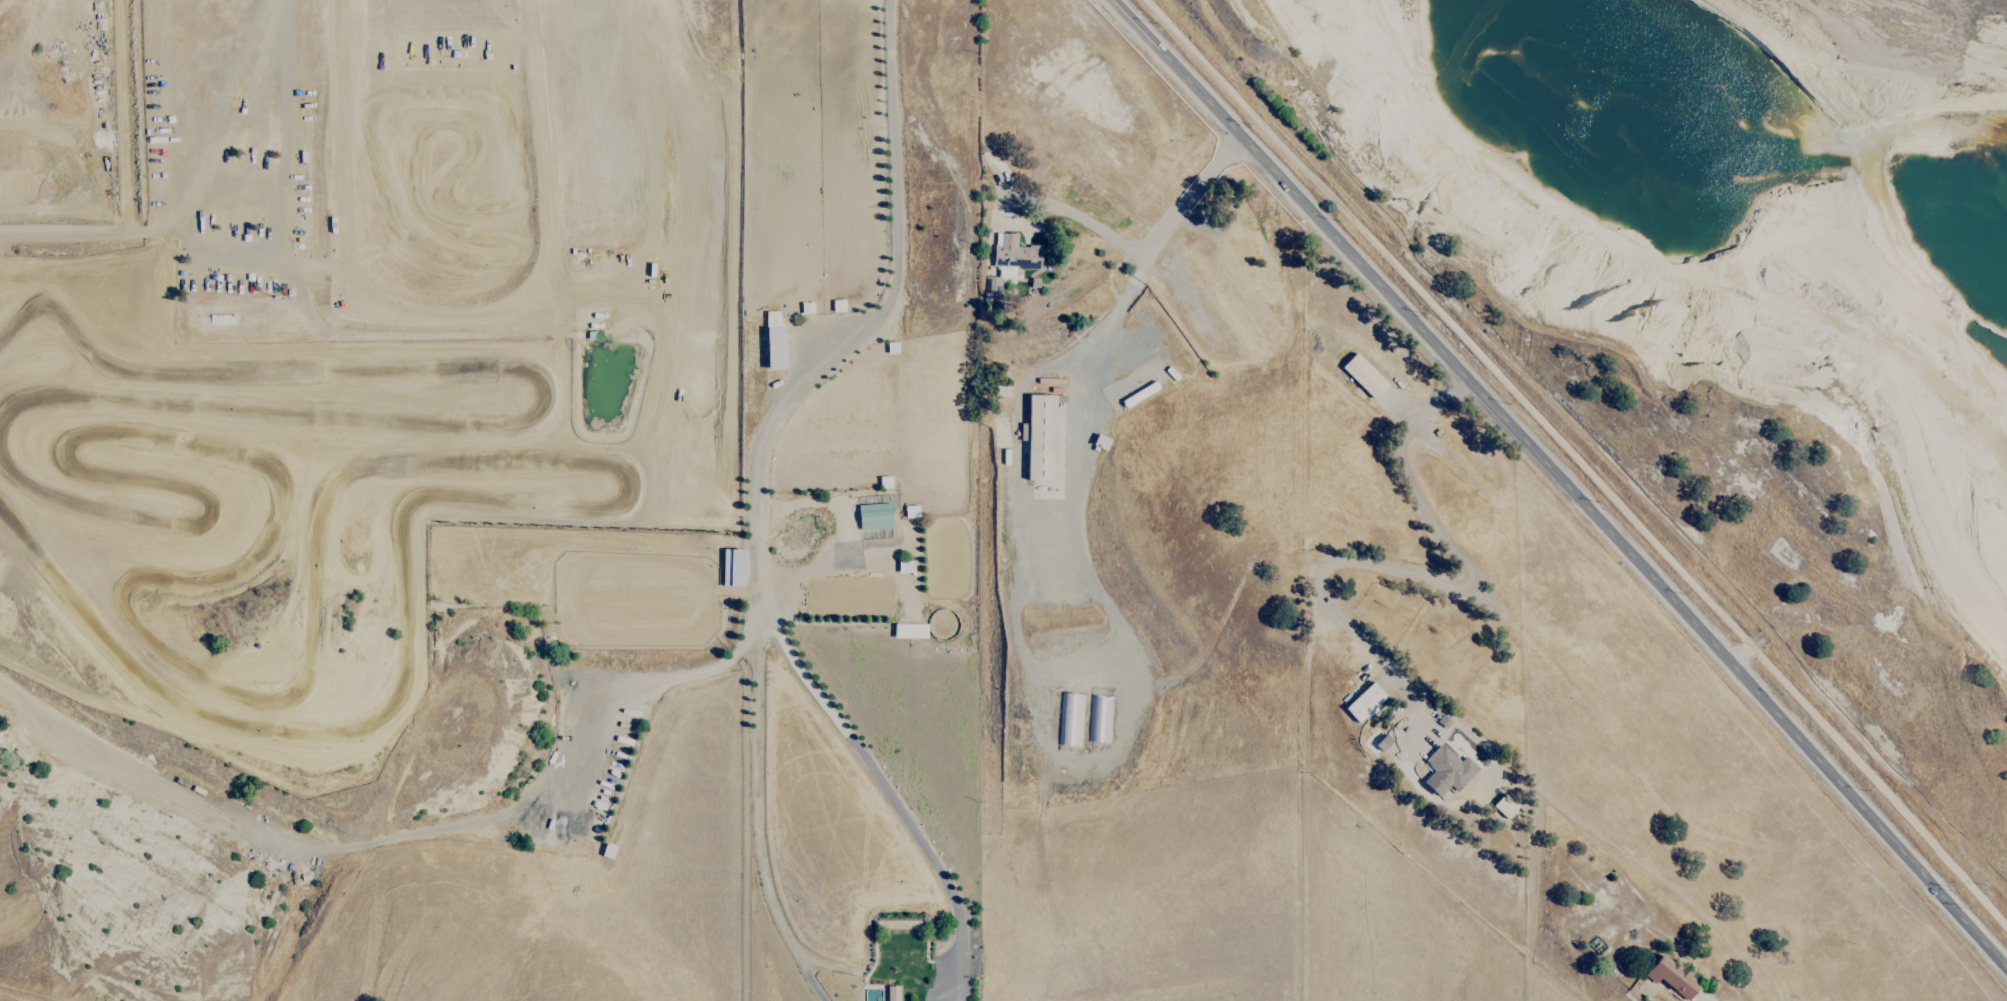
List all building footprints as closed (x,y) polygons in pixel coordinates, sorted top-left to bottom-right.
[(1039,270),(1040,248),(1016,247),(1017,234),(994,233),(993,268),(998,268),(997,277),(984,277),(983,300),(1000,300),(1000,283),(1013,284),(1014,269),(1039,270)] [(844,312),(844,301),(832,301),(832,312),(844,312)] [(764,312),(766,369),(784,369),(782,327),(778,327),(778,312),(764,312)] [(1388,386),(1354,354),(1340,368),(1373,400),(1388,386)] [(1026,481),(1053,481),(1054,396),(1027,396),(1027,424),(1019,424),(1019,442),(1027,442),(1026,481)] [(857,530),(890,529),(890,504),(857,505),(857,530)] [(721,587),(742,587),(743,550),(722,550),(721,587)] [(925,639),(925,625),(893,625),(893,639),(925,639)] [(1343,709),(1357,724),(1386,698),(1371,682),(1343,709)] [(1059,716),(1058,746),(1081,747),(1082,695),(1064,694),(1064,716),(1059,716)] [(1109,744),(1111,697),(1091,696),(1089,743),(1109,744)] [(1373,746),(1380,753),(1392,741),(1384,734),(1373,746)] [(1437,797),(1448,785),(1455,792),(1477,769),(1464,757),(1459,762),(1440,745),(1422,764),(1431,772),(1421,783),(1437,797)] [(1506,820),(1516,809),(1502,795),(1491,806),(1506,820)] [(1685,1000),(1686,1000),(1699,985),(1661,954),(1643,976),(1654,985),(1658,979),(1685,1000)] [(885,987),(886,1000),(897,1000),(897,986),(885,987)]
